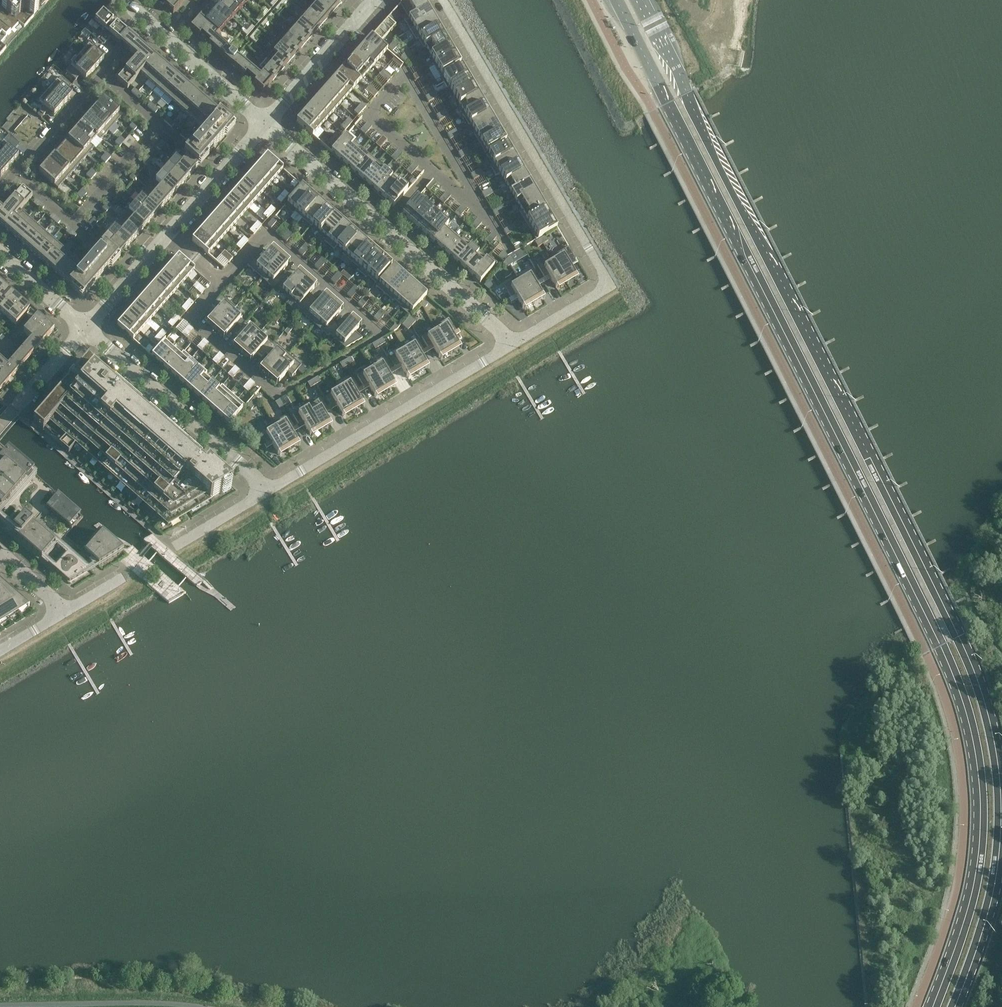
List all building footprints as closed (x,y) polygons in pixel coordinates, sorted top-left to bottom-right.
[(49,0),(0,0),(0,56),(6,49),(49,0)] [(159,2),(161,3),(164,5),(164,6),(173,14),(183,3),(180,0),(161,0),(159,2)] [(200,19),(213,31),(218,35),(230,45),(227,48),(220,55),(232,65),(239,57),(240,58),(245,63),(247,61),(272,82),(343,0),(217,0),(200,19)] [(400,4),(408,19),(409,19),(428,8),(423,0),(404,0),(400,4)] [(410,31),(433,17),(428,8),(409,19),(408,19),(404,21),(410,31)] [(117,24),(103,12),(95,21),(120,42),(127,34),(127,33),(124,30),(122,28),(117,24)] [(397,18),(392,14),(388,19),(393,23),(397,18)] [(417,39),(438,27),(433,17),(410,31),(416,41),(418,39),(417,39)] [(200,19),(190,29),(200,38),(200,37),(203,40),(204,41),(210,34),(213,31),(200,19)] [(381,26),(388,33),(395,25),(393,23),(388,19),(381,26)] [(381,26),(374,34),(381,41),(388,33),(381,26)] [(425,47),(444,36),(438,27),(417,39),(418,39),(423,49),(425,47)] [(137,42),(127,33),(127,34),(120,42),(120,43),(137,58),(117,80),(127,89),(140,74),(154,57),(137,42)] [(110,37),(106,34),(100,40),(105,44),(110,37)] [(227,48),(215,38),(210,34),(204,41),(205,42),(208,44),(208,45),(220,55),(227,48)] [(430,56),(449,45),(444,36),(425,47),(430,56)] [(387,51),(371,37),(364,45),(380,59),(387,51)] [(400,43),(396,39),(392,43),(397,47),(400,43)] [(93,41),(80,56),(80,57),(95,70),(104,60),(92,50),(97,45),(93,41)] [(393,52),(397,47),(392,43),(388,48),(393,52)] [(380,59),(364,45),(357,53),(373,67),(380,59)] [(436,66),(455,54),(449,45),(430,56),(436,65),(436,66)] [(408,50),(404,54),(409,58),(413,54),(408,50)] [(80,57),(80,56),(76,53),(67,64),(70,67),(66,72),(76,81),(80,75),(86,80),(95,70),(80,57)] [(373,67),(357,53),(351,60),(367,74),(373,67)] [(409,58),(404,54),(400,59),(405,63),(405,62),(409,58)] [(434,66),(440,77),(461,64),(455,54),(436,66),(436,65),(434,66)] [(148,81),(162,64),(154,57),(140,74),(148,81)] [(403,65),(395,57),(392,61),(400,68),(403,65)] [(367,74),(351,60),(344,68),(360,82),(367,74)] [(256,73),(251,70),(241,61),(235,68),(245,77),(248,80),(249,81),(256,73)] [(156,88),(171,72),(162,64),(148,81),(156,88)] [(468,76),(462,66),(441,79),(447,89),(449,88),(449,87),(468,76)] [(360,82),(344,68),(337,76),(353,90),(360,82)] [(258,71),(256,73),(249,81),(250,82),(250,81),(253,84),(263,93),(272,82),(258,71)] [(383,79),(387,75),(383,71),(381,73),(379,75),(383,79)] [(164,95),(179,79),(171,72),(156,88),(164,95)] [(387,83),(391,78),(387,75),(383,79),(387,83)] [(353,90),(337,76),(330,83),(346,97),(353,90)] [(454,96),(473,85),(468,76),(449,87),(449,88),(454,96)] [(68,90),(71,86),(61,77),(57,82),(55,81),(46,91),(63,106),(72,96),(67,91),(68,90)] [(172,102),(187,86),(179,79),(164,95),(172,102)] [(346,97),(330,83),(324,91),(340,105),(346,97)] [(478,95),(473,85),(454,96),(460,106),(478,95)] [(180,109),(195,93),(187,86),(172,102),(180,109)] [(370,94),(374,90),(369,86),(367,88),(365,91),(370,94)] [(378,94),(374,90),(370,94),(374,98),(378,94)] [(63,106),(46,91),(37,101),(44,108),(40,113),(43,116),(48,111),(54,116),(63,106)] [(340,105),(324,91),(317,99),(333,113),(340,105)] [(189,117),(203,100),(195,93),(180,109),(189,117)] [(465,115),(484,104),(478,95),(460,106),(465,115)] [(123,115),(104,99),(96,107),(115,124),(122,116),(123,115)] [(333,113),(317,99),(310,106),(326,120),(333,113)] [(197,124),(211,107),(203,100),(189,117),(197,124)] [(362,103),(358,108),(362,111),(366,107),(362,103)] [(470,124),(489,113),(484,104),(465,115),(463,116),(469,126),(471,125),(470,124)] [(326,120),(310,106),(304,114),(319,128),(326,120)] [(115,124),(96,107),(89,115),(108,132),(115,124)] [(205,131),(219,114),(211,107),(197,124),(204,131),(205,131)] [(359,115),(362,111),(358,108),(354,112),(358,116),(359,115)] [(476,134),(495,123),(489,113),(470,124),(471,125),(476,133),(476,134)] [(206,158),(233,126),(219,114),(205,131),(204,131),(193,144),(191,145),(188,149),(185,152),(199,165),(203,161),(206,158)] [(319,128),(304,114),(296,122),(312,136),(313,136),(319,128)] [(108,132),(89,115),(82,123),(101,140),(108,132)] [(348,118),(344,123),(349,127),(353,122),(348,118)] [(101,140),(82,123),(75,132),(94,148),(91,145),(97,137),(101,140)] [(349,127),(344,123),(341,127),(345,131),(349,127)] [(372,127),(367,123),(364,127),(368,131),(372,127)] [(479,144),(500,132),(495,123),(476,134),(476,133),(474,135),(479,144)] [(365,135),(368,131),(364,127),(360,131),(362,133),(365,135)] [(94,148),(75,132),(68,140),(87,156),(94,148)] [(506,142),(500,132),(479,144),(485,154),(506,142)] [(335,134),(331,138),(335,142),(339,137),(335,134)] [(353,144),(355,142),(347,135),(345,137),(338,144),(331,152),(331,153),(339,160),(353,144)] [(387,140),(383,136),(379,140),(384,145),(387,140)] [(9,167),(18,157),(7,147),(11,142),(8,138),(3,144),(0,141),(0,159),(9,167)] [(331,146),(335,142),(331,138),(327,143),(331,146)] [(87,156),(68,140),(61,148),(80,164),(87,156)] [(380,149),(384,145),(379,140),(375,145),(378,147),(380,149)] [(347,166),(361,150),(353,144),(339,160),(347,166)] [(513,153),(507,144),(486,156),(492,165),(492,166),(513,153)] [(80,164),(61,148),(54,156),(73,172),(80,164)] [(185,152),(183,150),(175,159),(192,173),(199,165),(185,152)] [(354,173),(368,157),(361,150),(347,166),(354,173)] [(403,154),(398,150),(394,154),(399,158),(403,154)] [(499,174),(518,163),(513,153),(492,166),(492,165),(490,167),(496,177),(500,174),(499,174)] [(395,162),(399,158),(394,154),(391,158),(393,160),(395,162)] [(73,172),(54,156),(47,164),(65,181),(73,172)] [(283,170),(267,156),(260,164),(276,178),(283,170)] [(376,164),(368,157),(354,173),(362,180),(376,164)] [(9,167),(0,159),(0,177),(9,167)] [(192,173),(175,159),(169,166),(185,181),(192,173)] [(384,171),(386,169),(385,169),(378,162),(377,162),(376,164),(362,180),(370,187),(384,171)] [(414,172),(418,167),(413,163),(410,168),(414,172)] [(505,183),(524,172),(518,163),(499,174),(500,174),(505,183)] [(65,181),(47,164),(39,172),(58,189),(65,181)] [(276,178),(260,164),(253,172),(269,186),(276,178)] [(185,181),(169,166),(162,174),(178,189),(185,181)] [(411,176),(414,172),(410,168),(406,172),(408,174),(411,176)] [(378,193),(392,177),(384,171),(370,187),(378,193)] [(269,186),(253,172),(246,179),(262,193),(269,186)] [(529,181),(524,172),(505,183),(510,192),(529,181)] [(178,189),(162,174),(155,182),(172,196),(178,189)] [(385,200),(399,184),(392,177),(378,193),(385,200)] [(262,193),(246,179),(240,187),(255,201),(262,193)] [(429,192),(436,184),(433,180),(426,189),(429,192)] [(294,189),(298,184),(294,181),(290,185),(294,189)] [(516,202),(535,191),(529,181),(510,192),(516,202)] [(172,196),(155,182),(148,189),(165,204),(172,196)] [(393,207),(407,191),(399,184),(385,200),(393,207)] [(294,212),(310,194),(302,186),(284,207),(293,214),(294,213),(294,212)] [(255,201),(240,187),(233,195),(249,209),(255,201)] [(19,212),(32,197),(22,188),(3,211),(0,208),(0,224),(5,228),(19,211),(19,212)] [(165,204),(148,189),(142,197),(158,212),(165,204)] [(289,195),(285,191),(281,196),(285,200),(289,195)] [(521,211),(540,200),(535,191),(516,202),(521,211)] [(451,196),(446,192),(443,196),(447,200),(451,196)] [(302,219),(318,201),(310,194),(294,212),(294,213),(302,219)] [(242,216),(249,209),(233,195),(226,202),(242,216)] [(281,204),(285,200),(281,196),(277,200),(281,204)] [(444,205),(447,200),(443,196),(439,201),(441,203),(444,205)] [(158,212),(142,197),(135,205),(151,219),(158,212)] [(424,206),(416,199),(402,215),(410,222),(424,206)] [(525,222),(546,209),(540,200),(521,211),(519,212),(525,222)] [(312,225),(326,208),(318,201),(302,219),(311,227),(312,225)] [(242,216),(226,202),(219,210),(235,224),(242,216)] [(432,213),(436,210),(435,209),(428,203),(427,202),(424,206),(410,222),(418,229),(432,213)] [(151,219),(135,205),(128,213),(145,227),(151,219)] [(466,210),(462,206),(458,210),(462,214),(466,210)] [(275,210),(271,207),(267,211),(271,215),(275,210)] [(320,232),(335,215),(326,208),(312,225),(320,232)] [(530,231),(551,219),(546,209),(525,222),(530,231)] [(235,224),(219,210),(213,218),(229,232),(235,224)] [(459,218),(462,214),(458,210),(454,214),(457,216),(459,218)] [(27,219),(19,212),(19,211),(5,228),(13,235),(27,219)] [(267,219),(271,215),(267,211),(263,216),(267,219)] [(145,227),(128,213),(121,220),(138,235),(145,227)] [(440,220),(439,219),(432,213),(418,229),(426,236),(440,220)] [(328,239),(343,222),(335,215),(320,232),(328,239)] [(447,226),(448,227),(451,223),(443,216),(442,216),(439,219),(440,220),(426,236),(433,242),(447,226)] [(271,228),(278,220),(275,217),(268,226),(271,228)] [(229,232),(213,218),(206,225),(222,239),(229,232)] [(21,242),(35,226),(27,219),(13,235),(21,242)] [(478,227),(482,223),(477,219),(473,223),(478,227)] [(557,228),(551,219),(530,231),(536,241),(557,228)] [(138,235),(121,220),(115,228),(131,242),(138,235)] [(262,226),(257,222),(253,227),(258,230),(262,226)] [(336,246),(351,230),(343,222),(328,239),(324,242),(334,250),(337,246),(336,246)] [(474,232),(478,227),(473,223),(470,228),(472,230),(474,232)] [(222,239),(206,225),(199,233),(215,247),(222,239)] [(29,249),(43,233),(35,226),(21,242),(29,249)] [(455,233),(448,227),(447,226),(433,242),(441,249),(455,233)] [(254,235),(258,230),(253,227),(249,231),(254,235)] [(131,242),(115,228),(108,236),(124,250),(131,242)] [(464,238),(465,239),(466,237),(466,236),(458,230),(458,229),(455,233),(441,249),(449,256),(464,238)] [(294,234),(292,232),(289,230),(286,234),(290,238),(294,234)] [(344,253),(359,237),(351,230),(336,246),(337,246),(344,253)] [(37,257),(52,240),(43,233),(29,249),(37,257)] [(215,247),(199,233),(192,241),(208,255),(215,247)] [(287,242),(290,238),(286,234),(282,238),(287,242)] [(124,250),(108,236),(100,244),(103,246),(117,259),(124,250)] [(248,241),(244,237),(240,242),(244,246),(248,241)] [(351,262),(367,244),(359,237),(344,253),(342,255),(351,262)] [(490,245),(493,241),(489,237),(485,241),(487,243),(490,245)] [(456,263),(472,245),(465,239),(464,238),(449,256),(456,263)] [(45,264),(60,247),(52,240),(37,257),(45,264)] [(240,250),(244,246),(240,242),(236,246),(240,250)] [(516,252),(526,246),(524,242),(514,248),(516,252)] [(310,248),(308,246),(305,244),(302,248),(306,252),(310,248)] [(359,269),(375,251),(367,244),(351,262),(359,269)] [(478,254),(479,254),(480,252),(472,245),(456,263),(464,269),(478,254)] [(69,285),(83,297),(113,263),(117,259),(103,246),(99,251),(84,268),(69,285)] [(53,271),(68,254),(60,247),(45,264),(53,271)] [(303,256),(306,252),(302,248),(298,252),(303,256)] [(568,264),(575,260),(568,248),(551,258),(566,283),(576,277),(568,264)] [(225,260),(229,255),(224,251),(221,256),(225,260)] [(261,278),(279,258),(270,251),(262,260),(256,256),(247,266),(261,278)] [(367,276),(383,258),(375,251),(359,269),(357,271),(366,279),(368,277),(367,276)] [(504,251),(498,258),(503,262),(508,257),(504,251)] [(61,278),(76,261),(68,254),(53,271),(61,278)] [(486,260),(485,260),(479,254),(478,254),(464,269),(472,276),(486,260)] [(233,259),(229,255),(225,260),(229,263),(233,259)] [(480,283),(492,270),(497,264),(489,257),(489,256),(485,260),(486,260),(472,276),(480,283)] [(187,279),(194,271),(178,257),(171,265),(187,279)] [(279,276),(287,266),(279,258),(261,278),(274,290),(278,286),(281,282),(284,280),(279,276)] [(326,262),(324,260),(322,258),(318,262),(323,266),(326,262)] [(376,284),(392,266),(383,258),(367,276),(368,277),(376,284)] [(566,283),(551,258),(537,266),(544,278),(549,276),(556,288),(566,283)] [(84,268),(76,261),(61,278),(69,285),(84,268)] [(319,270),(323,266),(318,262),(314,266),(319,270)] [(187,279),(171,265),(164,272),(180,286),(187,279)] [(384,295),(402,274),(393,267),(376,287),(384,295)] [(533,271),(519,280),(532,303),(542,297),(535,284),(539,282),(533,271)] [(180,286),(164,272),(158,280),(174,294),(180,286)] [(342,276),(340,274),(338,272),(334,276),(339,280),(342,276)] [(291,298),(305,281),(297,274),(286,287),(281,282),(278,286),(290,298),(291,298)] [(394,300),(410,282),(402,274),(384,295),(392,302),(393,302),(394,300)] [(245,282),(239,276),(236,279),(242,285),(245,282)] [(335,285),(339,280),(334,276),(331,281),(335,285)] [(519,280),(518,277),(504,286),(511,298),(515,296),(523,308),(532,303),(519,280)] [(174,294),(158,280),(151,288),(167,302),(174,294)] [(309,294),(314,289),(305,281),(291,298),(290,298),(289,299),(302,311),(314,298),(309,294)] [(402,307),(418,289),(410,282),(394,300),(402,307)] [(197,291),(201,287),(197,283),(193,288),(197,291)] [(0,284),(0,312),(16,326),(29,311),(30,311),(30,310),(0,284)] [(205,290),(201,287),(197,291),(201,295),(205,290)] [(355,295),(359,291),(354,287),(351,291),(355,295)] [(167,302),(151,288),(144,295),(160,309),(167,302)] [(409,316),(426,296),(418,289),(402,307),(400,308),(400,309),(409,316)] [(351,299),(355,295),(351,291),(347,295),(351,299)] [(160,309),(144,295),(138,303),(153,317),(160,309)] [(217,328),(233,310),(234,310),(235,308),(221,296),(212,306),(217,311),(209,321),(217,328)] [(314,325),(332,305),(323,297),(319,302),(314,298),(302,311),(300,313),(314,325)] [(194,303),(189,300),(185,304),(190,308),(194,303)] [(366,304),(361,300),(358,304),(362,308),(366,304)] [(423,301),(419,306),(424,310),(428,305),(423,301)] [(153,317),(138,303),(131,311),(147,325),(153,317)] [(186,312),(190,308),(185,304),(181,309),(186,312)] [(332,322),(340,312),(332,305),(314,325),(328,337),(329,335),(336,326),(332,322)] [(242,317),(234,310),(233,310),(217,328),(226,336),(237,323),(242,327),(245,323),(240,319),(242,317)] [(382,318),(385,314),(381,310),(377,314),(382,318)] [(147,325),(131,311),(124,318),(140,332),(147,325)] [(378,322),(382,318),(377,314),(374,318),(378,322)] [(180,319),(176,315),(172,320),(176,323),(180,319)] [(0,361),(0,391),(1,391),(8,383),(7,381),(11,377),(12,378),(20,370),(18,368),(22,364),(23,365),(31,357),(30,355),(34,351),(35,352),(42,344),(41,342),(45,338),(46,339),(54,331),(37,316),(37,317),(23,333),(31,340),(25,347),(19,343),(18,344),(11,353),(16,357),(7,367),(0,361)] [(410,317),(406,321),(412,326),(416,322),(410,317)] [(140,332),(124,318),(117,327),(133,341),(140,332)] [(451,334),(456,331),(448,319),(434,328),(435,330),(436,330),(449,352),(459,347),(451,334)] [(172,328),(176,323),(172,320),(168,324),(172,328)] [(355,332),(359,328),(350,320),(341,330),(336,326),(329,335),(343,347),(350,338),(356,342),(361,337),(355,332)] [(412,326),(406,321),(402,326),(408,331),(412,326)] [(258,335),(245,323),(242,327),(235,335),(240,339),(235,344),(244,352),(258,335)] [(397,330),(400,327),(396,323),(389,332),(391,334),(397,330)] [(189,326),(185,330),(190,334),(193,330),(189,326)] [(166,334),(162,330),(158,335),(162,339),(166,334)] [(190,334),(185,330),(181,335),(186,339),(190,334)] [(436,330),(435,330),(422,338),(428,348),(432,346),(439,358),(449,352),(436,330)] [(273,345),(273,344),(260,333),(259,333),(258,335),(244,352),(252,359),(257,354),(262,358),(266,353),(273,345)] [(158,343),(162,339),(158,335),(154,339),(158,343)] [(204,340),(200,344),(205,348),(209,344),(204,340)] [(419,353),(423,351),(417,341),(403,349),(404,351),(405,351),(417,372),(427,366),(419,353)] [(160,364),(173,349),(165,342),(151,357),(160,364)] [(270,375),(288,355),(274,343),(273,344),(273,345),(266,353),(270,357),(262,367),(270,375)] [(201,352),(205,348),(200,344),(197,348),(201,352)] [(153,349),(149,346),(145,350),(149,354),(153,349)] [(180,356),(180,355),(173,349),(160,364),(167,371),(180,356)] [(405,351),(404,351),(390,359),(395,368),(400,365),(407,378),(417,372),(405,351)] [(188,362),(189,363),(192,359),(183,352),(180,355),(180,356),(167,371),(175,377),(188,362)] [(219,353),(216,357),(220,361),(224,357),(219,353)] [(306,370),(288,355),(270,375),(279,382),(287,372),(292,377),(298,370),(303,374),(306,370)] [(217,365),(220,361),(216,357),(212,361),(217,365)] [(387,373),(391,370),(384,358),(369,366),(371,369),(371,368),(385,391),(394,385),(387,373)] [(87,360),(66,385),(42,412),(42,413),(39,416),(48,424),(50,422),(51,421),(67,435),(66,436),(66,437),(65,438),(74,447),(77,444),(168,525),(191,511),(190,511),(190,510),(198,505),(198,506),(198,507),(222,493),(222,492),(221,492),(229,487),(229,488),(229,489),(232,487),(87,360)] [(196,369),(195,369),(189,363),(188,362),(175,377),(183,384),(196,369)] [(203,376),(204,376),(207,373),(198,365),(195,369),(196,369),(183,384),(190,391),(203,376)] [(235,367),(231,371),(236,375),(239,371),(235,367)] [(371,368),(371,369),(357,377),(363,387),(367,384),(375,397),(385,391),(371,368)] [(232,379),(236,375),(231,371),(228,375),(232,379)] [(198,398),(211,383),(204,376),(203,376),(190,391),(198,398)] [(355,392),(359,389),(353,379),(338,388),(340,390),(352,410),(362,404),(355,392)] [(250,380),(247,384),(251,388),(255,384),(250,380)] [(219,389),(218,389),(211,383),(198,398),(206,404),(219,389)] [(247,392),(251,388),(247,384),(243,389),(247,392)] [(213,411),(230,393),(222,386),(218,389),(219,389),(206,404),(213,411)] [(340,390),(326,398),(331,406),(335,404),(343,416),(352,410),(340,390)] [(221,418),(237,399),(230,393),(213,411),(221,418)] [(251,410),(259,401),(255,397),(247,406),(251,410)] [(229,425),(245,406),(237,399),(221,418),(229,425)] [(322,411),(327,409),(321,399),(307,407),(320,430),(330,424),(322,411)] [(284,406),(283,404),(280,400),(275,403),(279,409),(284,406)] [(320,430),(307,407),(292,415),(298,425),(303,423),(310,435),(320,430)] [(290,430),(294,428),(287,416),(273,424),(288,449),(298,443),(290,430)] [(288,449),(273,424),(259,433),(266,445),(270,442),(278,455),(288,449)] [(3,526),(11,533),(13,531),(20,536),(46,507),(58,494),(34,473),(8,450),(0,460),(0,523),(3,526)] [(83,516),(58,494),(46,507),(71,529),(83,516)] [(37,527),(33,524),(17,510),(3,526),(11,533),(13,531),(20,536),(18,539),(41,559),(43,557),(46,559),(59,543),(39,525),(37,527)] [(100,531),(88,544),(90,546),(84,554),(99,567),(123,552),(100,531)] [(67,550),(53,565),(51,568),(69,584),(88,573),(86,571),(89,569),(88,569),(67,550)] [(4,586),(0,590),(0,598),(15,611),(14,611),(18,614),(18,613),(25,605),(4,586)] [(8,620),(18,614),(15,611),(0,598),(0,625),(8,620)]
